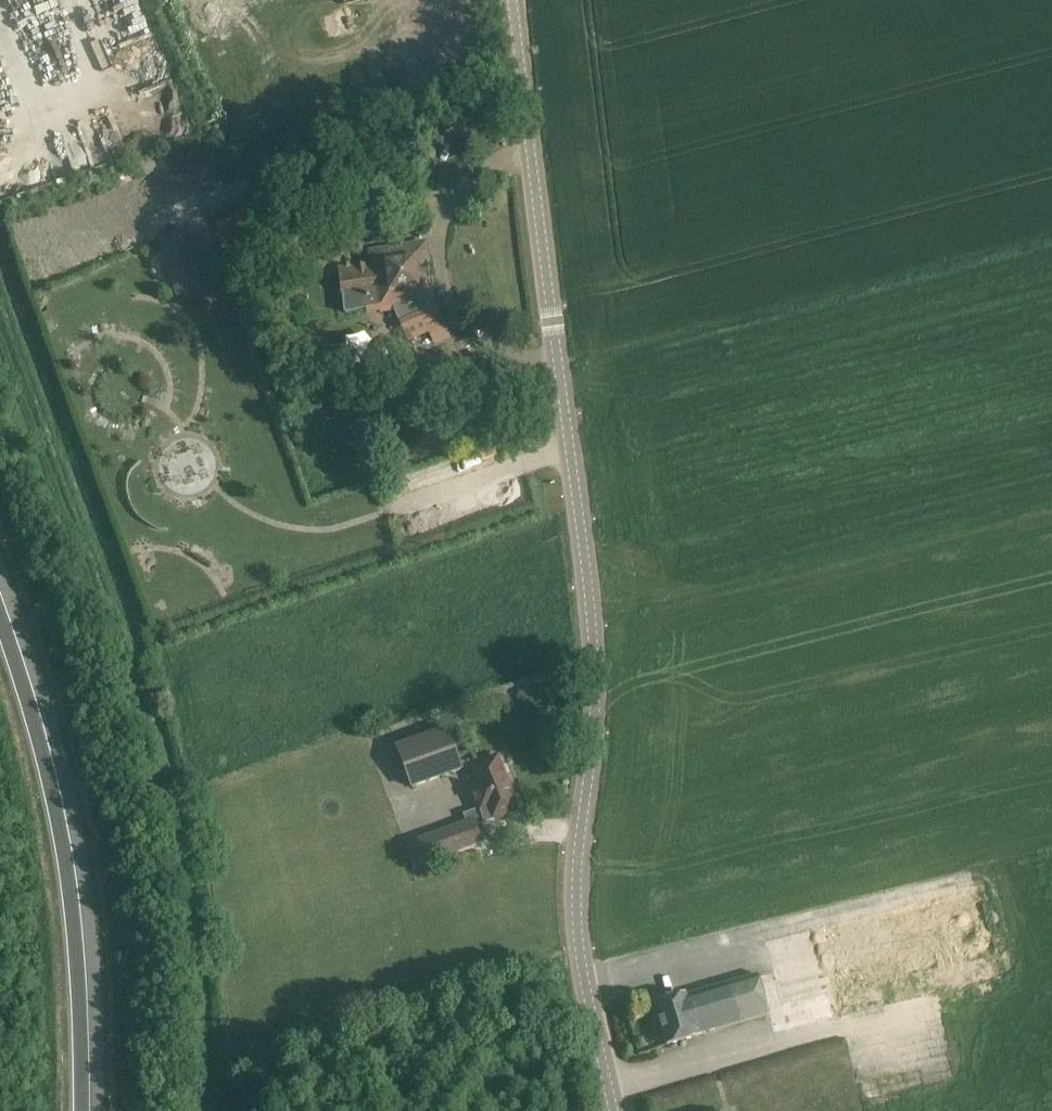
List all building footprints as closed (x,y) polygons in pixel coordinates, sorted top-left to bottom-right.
[(272,211),(264,197),(212,224),(220,238),(272,211)] [(208,233),(190,239),(206,291),(224,285),(208,233)] [(183,234),(161,241),(173,282),(195,276),(183,234)] [(373,266),(340,271),(343,296),(349,295),(351,312),(368,309),(368,313),(394,309),(409,343),(429,334),(434,345),(451,337),(439,313),(433,293),(426,246),(372,254),(373,266)] [(396,746),(411,789),(463,770),(447,727),(396,746)] [(483,843),(477,826),(517,811),(497,759),(473,768),(479,784),(470,788),(478,810),(463,815),(466,822),(416,840),(425,864),(483,843)] [(758,975),(654,1006),(667,1046),(698,1037),(697,1035),(770,1014),(758,975)]
